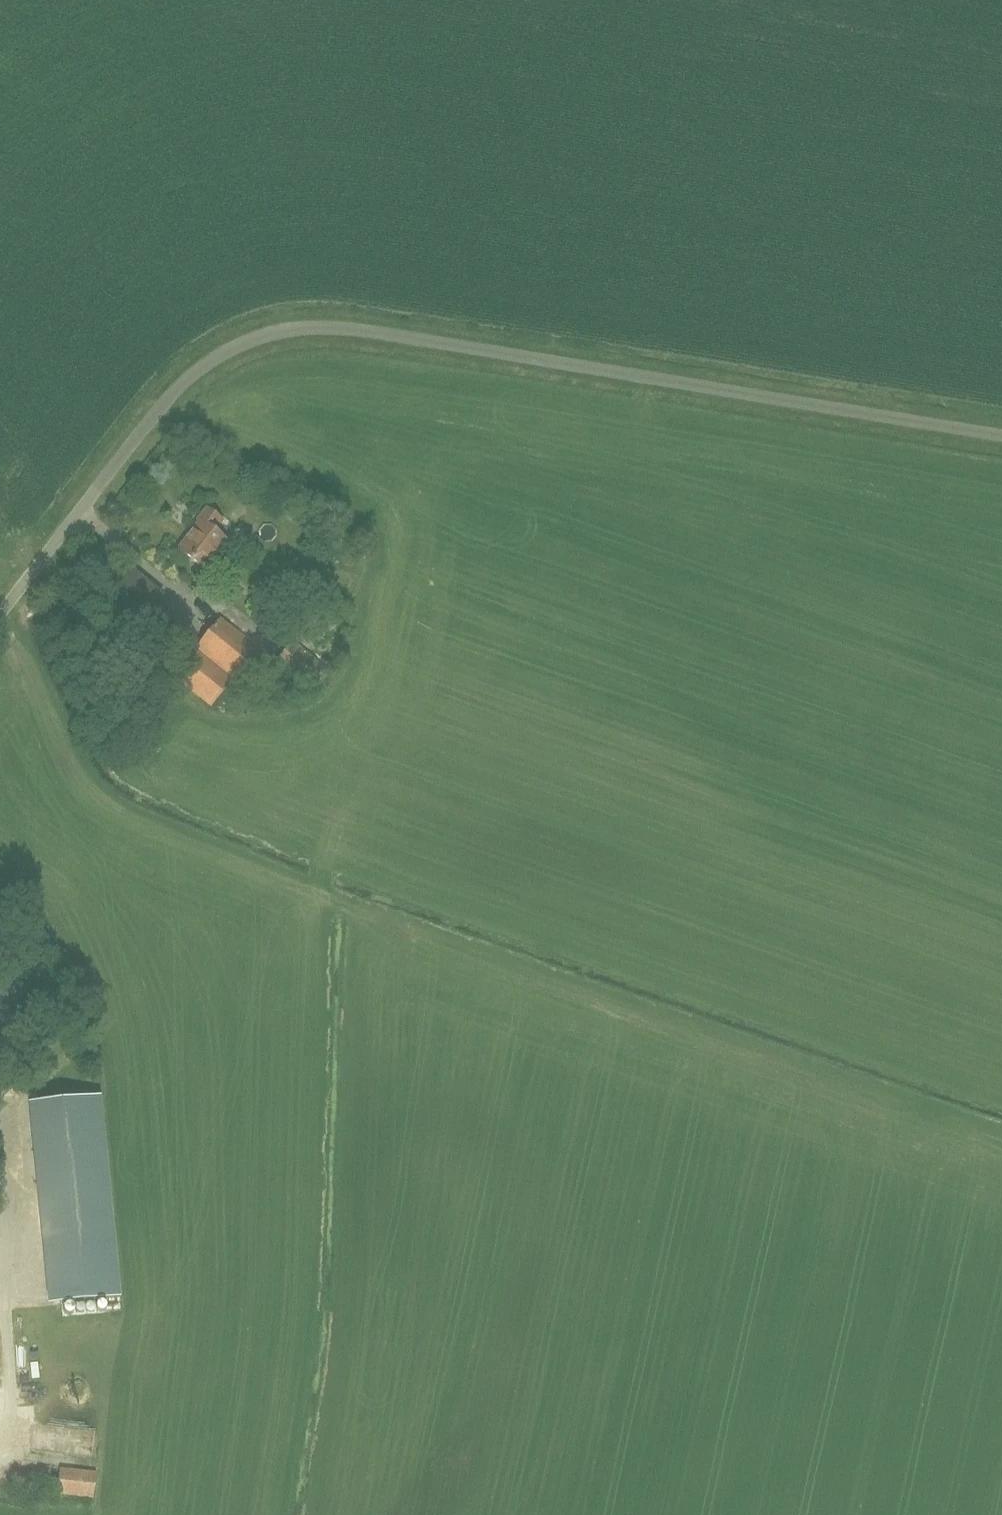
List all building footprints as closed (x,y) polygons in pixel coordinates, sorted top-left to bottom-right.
[(204,571),(207,568),(227,542),(213,531),(220,520),(205,510),(197,522),(199,524),(178,551),(204,571)] [(165,597),(130,568),(125,564),(111,581),(112,582),(96,601),(133,631),(149,613),(150,614),(165,597)] [(173,677),(211,708),(258,650),(220,619),(173,677)] [(331,672),(293,641),(274,665),(312,696),(331,672)] [(41,1102),(60,1304),(120,1298),(101,1096),(41,1102)] [(58,1466),(56,1494),(92,1497),(95,1469),(58,1466)]
